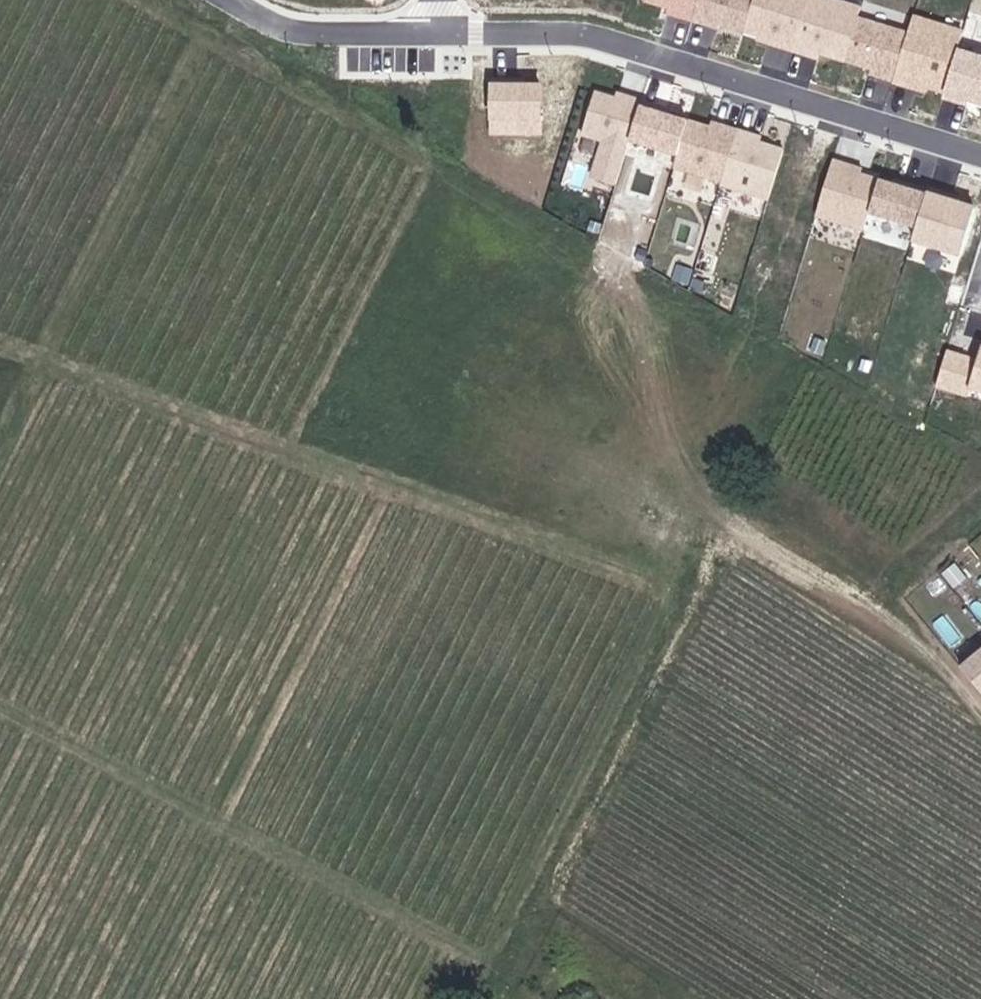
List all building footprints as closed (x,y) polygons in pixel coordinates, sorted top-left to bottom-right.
[(644,0),(668,7),(666,15),(690,22),(692,14),(696,0),(644,0)] [(692,14),(691,18),(742,33),(743,29),(752,0),(696,0),(692,14)] [(743,29),(741,37),(793,53),(796,45),(808,5),(809,0),(752,0),(743,29)] [(808,5),(796,45),(793,53),(841,67),(843,63),(856,19),(860,6),(840,0),(809,0),(808,5)] [(913,16),(908,34),(893,83),(893,85),(924,94),(926,87),(944,92),(957,49),(962,31),(913,16)] [(908,34),(856,19),(843,63),(870,71),(868,76),(893,83),(908,34)] [(957,49),(944,92),(943,96),(980,107),(980,56),(957,49)] [(543,84),(491,83),(490,134),(542,134),(543,84)] [(614,184),(639,98),(597,86),(582,137),(598,142),(588,177),(614,184)] [(688,120),(641,105),(631,138),(677,153),(688,120)] [(710,127),(688,120),(677,153),(673,167),(721,181),(725,168),(736,135),(737,129),(738,129),(712,121),(710,127)] [(737,129),(736,135),(725,168),(721,181),(768,196),(783,150),(760,143),(762,137),(737,129)] [(881,172),(833,157),(814,217),(862,231),(869,210),(878,179),(881,172)] [(926,193),(878,179),(869,210),(916,225),(926,193)] [(976,209),(926,193),(916,225),(966,240),(976,209)] [(936,387),(967,398),(970,390),(980,394),(980,343),(976,357),(949,348),(936,387)]
